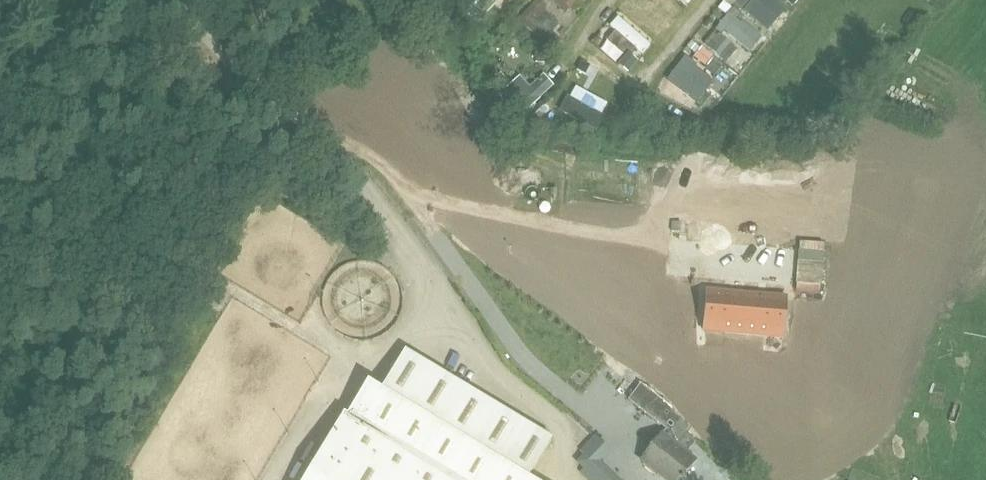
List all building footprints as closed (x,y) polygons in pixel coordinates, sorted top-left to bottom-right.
[(505,0),(481,0),(470,12),(483,23),(505,0)] [(524,8),(532,29),(553,21),(545,0),(524,8)] [(642,6),(661,18),(665,11),(677,19),(686,5),(679,0),(646,0),(642,6)] [(737,12),(725,27),(757,52),(769,36),(737,12)] [(743,43),(731,58),(743,69),(756,54),(743,43)] [(604,64),(586,84),(614,109),(632,89),(604,64)] [(523,166),(534,168),(536,154),(524,153),(523,166)] [(702,291),(698,332),(782,340),(785,298),(702,291)] [(628,398),(656,420),(666,407),(670,410),(667,414),(677,422),(665,437),(661,434),(641,459),(668,479),(678,479),(694,460),(685,453),(696,440),(687,433),(688,431),(693,435),(717,403),(757,434),(788,394),(807,370),(766,339),(757,351),(747,343),(730,365),(710,349),(710,350),(708,350),(709,348),(696,338),(699,334),(700,333),(685,321),(636,384),(637,385),(628,398)] [(526,478),(551,437),(406,348),(381,390),(369,382),(349,414),(346,412),(304,479),(530,479),(526,478)] [(847,373),(858,378),(865,363),(855,358),(847,373)] [(803,436),(811,442),(822,429),(814,422),(803,436)] [(578,462),(588,471),(589,472),(598,462),(609,451),(594,437),(583,448),(587,452),(578,462)]
